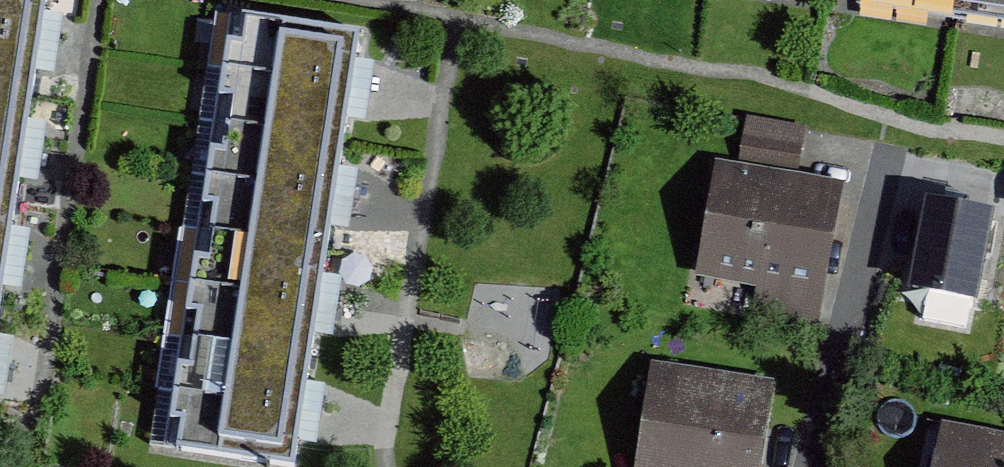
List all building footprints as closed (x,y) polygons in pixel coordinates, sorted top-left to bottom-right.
[(36,0),(0,0),(0,43),(29,48),(36,0)] [(1003,39),(1003,0),(860,0),(858,18),(1003,39)] [(342,95),(350,46),(222,26),(215,76),(342,95)] [(23,105),(29,48),(0,43),(0,102),(23,105)] [(207,129),(334,148),(342,95),(215,76),(207,129)] [(0,102),(0,152),(16,154),(23,105),(0,102)] [(207,129),(199,181),(327,200),(334,148),(207,129)] [(8,209),(16,154),(0,152),(0,208),(8,209)] [(817,309),(839,199),(714,173),(691,284),(817,309)] [(190,239),(317,259),(327,200),(199,181),(190,239)] [(928,197),(913,315),(981,323),(996,206),(928,197)] [(8,209),(0,208),(0,268),(8,209)] [(190,239),(181,296),(308,316),(317,259),(190,239)] [(173,350),(301,368),(308,316),(181,296),(173,350)] [(173,350),(166,399),(294,417),(301,368),(173,350)] [(769,387),(648,369),(633,466),(757,466),(769,387)] [(294,417),(166,399),(157,456),(230,466),(285,466),(294,417)] [(936,435),(930,466),(1003,466),(1003,449),(936,435)]
